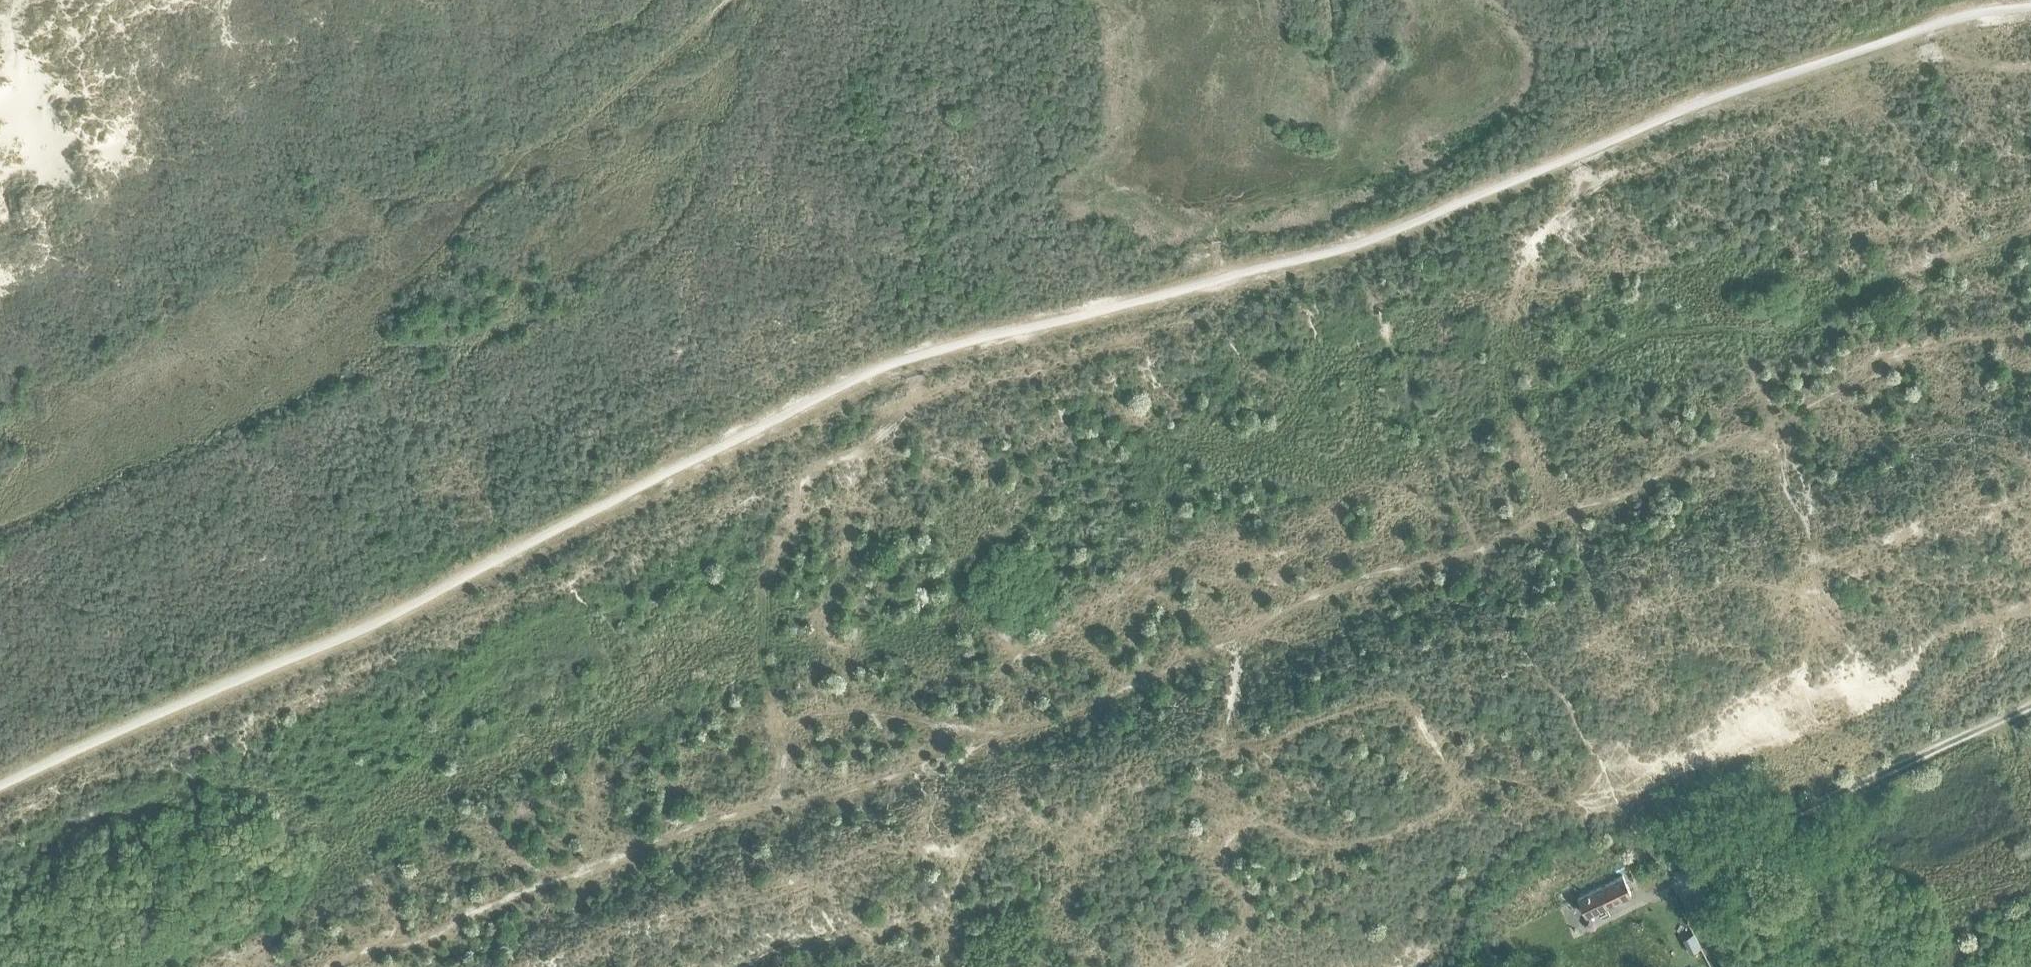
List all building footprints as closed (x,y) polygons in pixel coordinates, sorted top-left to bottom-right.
[(1577,897),(1586,914),(1630,892),(1622,875),(1577,897)]
